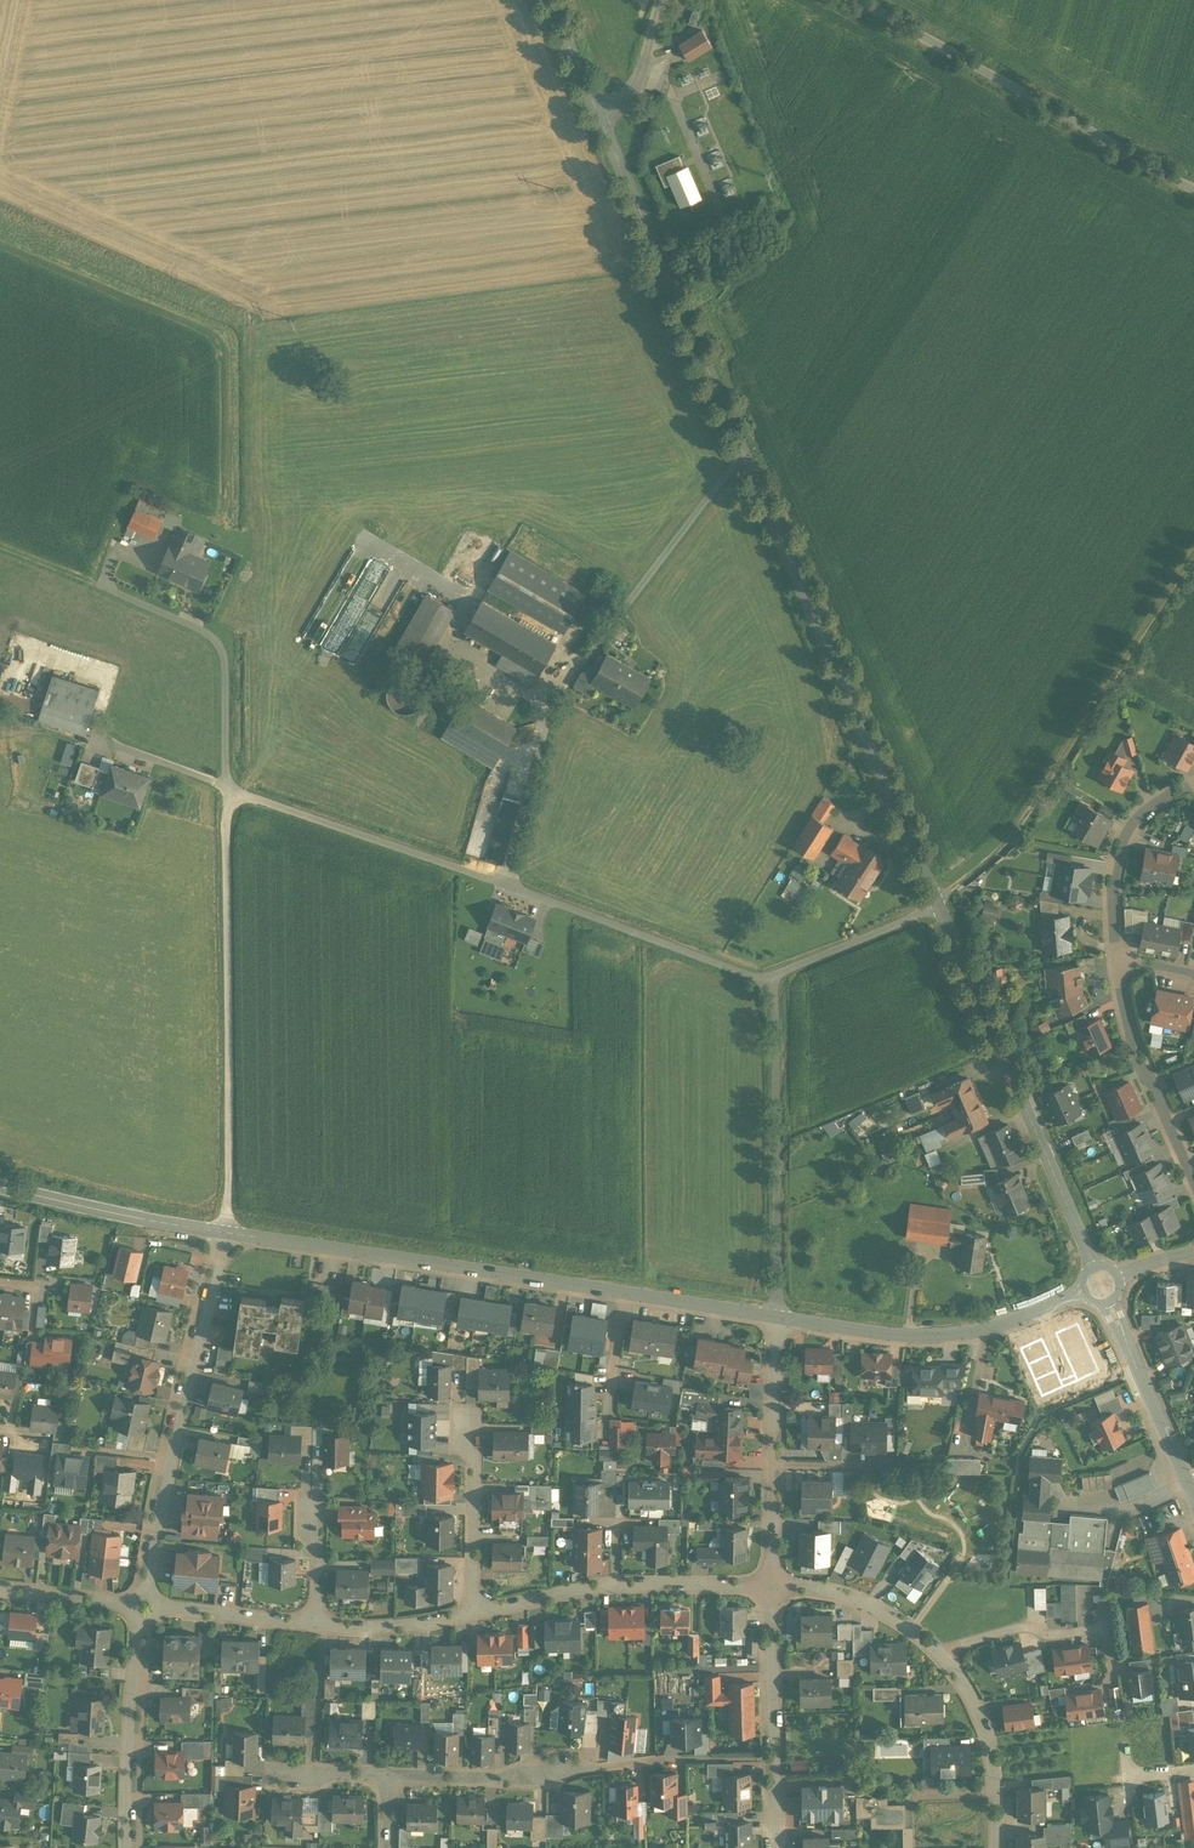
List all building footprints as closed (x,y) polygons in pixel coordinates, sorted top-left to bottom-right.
[(700,12),(693,11),(690,23),(697,25),(700,12)] [(702,29),(679,43),(689,59),(712,45),(702,29)] [(679,156),(655,166),(664,186),(671,184),(667,174),(683,168),(679,156)] [(683,168),(667,174),(671,184),(681,206),(699,198),(686,167),(683,168)] [(166,510),(139,498),(127,526),(154,538),(166,510)] [(204,538),(179,527),(159,571),(196,588),(208,563),(188,554),(193,544),(200,547),(204,538)] [(585,594),(511,550),(489,588),(563,631),(565,629),(585,594)] [(454,609),(427,593),(396,647),(423,663),(454,609)] [(556,643),(482,599),(463,630),(502,653),(496,664),(532,685),(538,674),(556,643)] [(649,679),(607,655),(594,677),(592,681),(593,682),(624,699),(625,698),(634,704),(649,679)] [(582,672),(574,685),(587,692),(593,682),(592,681),(594,677),(584,671),(582,672)] [(100,688),(53,674),(39,720),(86,734),(100,688)] [(404,676),(400,677),(397,678),(394,680),(392,682),(390,684),(388,686),(387,689),(387,691),(386,693),(386,694),(386,696),(386,699),(387,701),(388,703),(389,706),(391,708),(393,710),(394,711),(396,712),(397,713),(400,714),(403,715),(406,715),(409,714),(412,713),(415,712),(416,711),(418,710),(420,708),(422,705),(423,703),(423,701),(424,699),(424,698),(424,695),(424,693),(424,692),(423,690),(423,688),(421,685),(419,683),(417,681),(415,679),(413,678),(411,677),(408,677),(404,676)] [(515,728),(463,698),(440,737),(492,767),(515,728)] [(1177,735),(1173,743),(1171,742),(1166,751),(1173,755),(1170,762),(1179,767),(1180,764),(1186,767),(1193,755),(1193,754),(1193,744),(1177,735)] [(1131,736),(1121,739),(1114,752),(1123,757),(1124,754),(1135,751),(1131,736)] [(1132,770),(1120,763),(1123,757),(1114,752),(1109,749),(1103,760),(1106,761),(1098,776),(1107,782),(1106,784),(1115,788),(1119,780),(1124,783),(1132,770)] [(151,775),(113,763),(111,771),(98,767),(99,765),(82,760),(76,781),(106,790),(106,789),(128,795),(127,799),(142,803),(151,775)] [(57,779),(54,794),(61,796),(64,780),(57,779)] [(1068,783),(1066,788),(1082,795),(1084,791),(1068,783)] [(823,798),(793,844),(813,858),(833,827),(824,821),(834,805),(823,798)] [(1096,811),(1081,803),(1073,819),(1080,823),(1075,832),(1097,844),(1111,819),(1096,811)] [(1115,811),(1101,803),(1096,811),(1111,819),(1115,811)] [(1185,824),(1178,836),(1186,841),(1193,828),(1185,824)] [(860,847),(843,835),(830,852),(849,864),(837,883),(859,897),(884,859),(861,845),(860,847)] [(1187,847),(1172,844),(1170,853),(1176,854),(1185,856),(1187,847)] [(1170,853),(1146,848),(1141,876),(1151,879),(1152,874),(1165,877),(1167,867),(1173,868),(1176,854),(1170,853)] [(1058,861),(1055,877),(1094,885),(1096,874),(1093,873),(1094,868),(1058,861)] [(805,869),(797,864),(789,876),(798,881),(805,869)] [(1092,897),(1094,885),(1055,877),(1052,895),(1088,902),(1089,896),(1092,897)] [(800,884),(791,879),(785,888),(794,894),(800,884)] [(1057,901),(1040,898),(1041,916),(1058,915),(1057,901)] [(984,901),(981,917),(997,919),(999,903),(984,901)] [(534,919),(497,905),(480,945),(500,952),(507,934),(519,938),(518,941),(522,943),(523,940),(525,941),(534,919)] [(1147,916),(1131,913),(1132,931),(1141,933),(1144,921),(1146,921),(1147,916)] [(1058,915),(1041,916),(1041,919),(1039,922),(1039,928),(1042,931),(1043,942),(1052,941),(1052,951),(1070,949),(1069,939),(1073,939),(1072,925),(1068,925),(1067,914),(1058,915)] [(1179,919),(1178,928),(1180,928),(1177,940),(1190,942),(1192,933),(1193,924),(1193,922),(1179,919)] [(1146,921),(1144,921),(1141,933),(1139,947),(1157,951),(1162,925),(1146,921)] [(1178,928),(1162,925),(1157,951),(1174,954),(1177,940),(1180,928),(1178,928)] [(478,943),(482,931),(469,926),(465,938),(478,943)] [(1093,957),(1076,958),(1076,965),(1080,965),(1080,972),(1094,970),(1093,957)] [(1076,965),(1043,968),(1045,986),(1061,985),(1062,993),(1061,993),(1060,993),(1060,994),(1060,995),(1061,996),(1062,996),(1064,1001),(1052,1006),(1057,1017),(1088,1003),(1082,990),(1081,981),(1082,982),(1083,981),(1084,981),(1084,980),(1085,979),(1085,978),(1085,977),(1084,976),(1083,975),(1082,975),(1079,975),(1078,972),(1080,972),(1080,965),(1076,965)] [(1192,997),(1157,990),(1155,998),(1152,997),(1149,1000),(1148,1005),(1149,1010),(1153,1010),(1151,1020),(1163,1022),(1165,1025),(1183,1028),(1186,1026),(1192,997)] [(1084,1013),(1064,1022),(1068,1032),(1078,1028),(1077,1028),(1088,1023),(1084,1013)] [(1088,1023),(1077,1028),(1078,1028),(1084,1044),(1083,1047),(1085,1051),(1088,1052),(1089,1054),(1109,1044),(1098,1018),(1088,1023)] [(1032,1025),(1035,1035),(1052,1029),(1048,1019),(1032,1025)] [(1174,1074),(1184,1098),(1193,1094),(1193,1065),(1174,1074)] [(969,1078),(961,1081),(960,1079),(952,1083),(953,1084),(943,1088),(944,1090),(931,1095),(935,1105),(947,1100),(956,1119),(943,1125),(947,1134),(959,1129),(959,1130),(970,1126),(970,1127),(976,1125),(976,1124),(986,1119),(969,1078)] [(1128,1081),(1106,1091),(1117,1116),(1117,1117),(1129,1112),(1140,1107),(1128,1081)] [(1061,1086),(1042,1094),(1047,1107),(1072,1096),(1074,1100),(1078,1098),(1076,1093),(1072,1094),(1067,1083),(1062,1085),(1062,1084),(1060,1085),(1061,1086)] [(1072,1096),(1047,1107),(1054,1122),(1079,1111),(1077,1104),(1080,1103),(1078,1098),(1074,1100),(1072,1096)] [(863,1110),(847,1121),(852,1128),(868,1117),(863,1110)] [(1129,1112),(1117,1117),(1117,1116),(1109,1120),(1112,1127),(1121,1123),(1132,1118),(1129,1112)] [(1124,1130),(1114,1134),(1114,1135),(1115,1135),(1121,1147),(1148,1135),(1147,1132),(1146,1131),(1145,1132),(1141,1123),(1142,1123),(1141,1122),(1124,1130)] [(1112,1127),(1106,1130),(1109,1137),(1114,1135),(1114,1134),(1124,1130),(1121,1123),(1112,1127)] [(1007,1124),(979,1135),(982,1143),(989,1141),(998,1163),(1020,1153),(1007,1124)] [(1087,1128),(1071,1135),(1075,1144),(1091,1137),(1087,1128)] [(1148,1135),(1121,1147),(1126,1160),(1125,1160),(1126,1161),(1134,1157),(1150,1150),(1153,1149),(1153,1148),(1152,1148),(1148,1140),(1150,1139),(1148,1135)] [(1150,1150),(1134,1157),(1137,1164),(1144,1161),(1153,1157),(1150,1150)] [(1137,1164),(1123,1171),(1126,1178),(1132,1175),(1132,1174),(1147,1168),(1144,1161),(1137,1164)] [(1147,1168),(1132,1174),(1132,1175),(1133,1175),(1138,1187),(1166,1175),(1165,1172),(1164,1171),(1163,1172),(1159,1163),(1160,1163),(1159,1162),(1147,1168)] [(985,1172),(960,1173),(961,1183),(986,1181),(985,1172)] [(1018,1173),(993,1183),(1005,1213),(1030,1203),(1018,1173)] [(1166,1175),(1138,1187),(1144,1200),(1143,1200),(1144,1201),(1150,1198),(1169,1190),(1171,1189),(1171,1188),(1170,1188),(1166,1180),(1167,1179),(1168,1179),(1166,1175)] [(1169,1190),(1150,1198),(1153,1205),(1157,1203),(1172,1196),(1169,1190)] [(1172,1196),(1157,1203),(1160,1210),(1169,1206),(1170,1208),(1179,1204),(1175,1195),(1172,1196)] [(1160,1210),(1149,1215),(1157,1233),(1166,1229),(1168,1226),(1176,1222),(1170,1208),(1169,1206),(1160,1210)] [(949,1220),(908,1215),(905,1236),(946,1242),(948,1231),(949,1220)] [(1157,1233),(1149,1215),(1131,1223),(1134,1229),(1133,1233),(1137,1242),(1157,1233)] [(0,1223),(0,1254),(3,1255),(6,1253),(7,1247),(23,1249),(26,1227),(2,1224),(0,1223)] [(53,1224),(40,1223),(38,1239),(50,1241),(51,1234),(53,1224)] [(984,1235),(963,1231),(963,1234),(948,1231),(946,1242),(962,1245),(959,1263),(979,1266),(984,1235)] [(51,1234),(50,1241),(48,1260),(72,1263),(75,1237),(51,1234)] [(121,1245),(113,1274),(133,1280),(141,1250),(121,1245)] [(187,1271),(165,1266),(159,1288),(182,1294),(187,1271)] [(370,1282),(353,1280),(350,1298),(349,1308),(351,1308),(365,1310),(369,1285),(370,1282)] [(92,1285),(71,1282),(68,1307),(89,1310),(92,1285)] [(334,1286),(314,1282),(311,1295),(331,1299),(334,1286)] [(1157,1306),(1173,1306),(1173,1305),(1173,1284),(1173,1282),(1157,1282),(1157,1306)] [(419,1286),(402,1284),(398,1313),(414,1315),(414,1316),(414,1317),(419,1286)] [(369,1285),(365,1310),(364,1313),(381,1315),(385,1287),(369,1285)] [(444,1294),(423,1291),(423,1287),(419,1286),(414,1317),(441,1321),(445,1290),(444,1290),(444,1294)] [(24,1297),(7,1295),(3,1325),(4,1325),(4,1323),(20,1325),(20,1327),(24,1297)] [(266,1299),(241,1296),(234,1347),(259,1351),(263,1323),(277,1325),(275,1342),(298,1345),(304,1299),(281,1296),(280,1306),(266,1304),(266,1299)] [(494,1301),(461,1296),(459,1309),(458,1317),(457,1323),(467,1325),(467,1323),(490,1327),(494,1301)] [(350,1298),(343,1297),(340,1315),(349,1316),(351,1308),(349,1308),(350,1298)] [(510,1304),(494,1301),(490,1327),(496,1328),(496,1329),(506,1331),(509,1312),(510,1304)] [(525,1301),(521,1326),(551,1331),(555,1306),(525,1301)] [(39,1303),(36,1324),(44,1326),(47,1305),(39,1303)] [(170,1311),(144,1305),(139,1332),(138,1333),(157,1337),(164,1338),(170,1311)] [(459,1309),(452,1308),(451,1316),(458,1317),(459,1309)] [(516,1314),(509,1312),(506,1331),(506,1334),(513,1335),(516,1314)] [(573,1314),(568,1346),(601,1352),(607,1320),(573,1314)] [(651,1321),(634,1318),(633,1318),(629,1345),(643,1348),(643,1347),(658,1349),(658,1350),(672,1352),(677,1325),(676,1324),(676,1325),(658,1322),(659,1322),(651,1321)] [(1076,1323),(1055,1332),(1074,1374),(1077,1380),(1098,1371),(1076,1323)] [(1181,1323),(1154,1334),(1160,1349),(1187,1338),(1181,1323)] [(157,1337),(138,1333),(139,1332),(137,1331),(134,1344),(154,1348),(157,1337)] [(72,1336),(46,1333),(45,1342),(28,1339),(26,1361),(47,1364),(48,1357),(69,1359),(72,1336)] [(744,1347),(729,1344),(729,1343),(719,1342),(719,1344),(714,1343),(714,1340),(698,1337),(693,1367),(695,1367),(695,1363),(703,1364),(708,1371),(714,1372),(714,1369),(720,1370),(724,1377),(729,1377),(730,1374),(736,1375),(736,1378),(739,1383),(748,1384),(750,1366),(749,1365),(751,1357),(742,1356),(744,1347)] [(1041,1338),(1020,1347),(1042,1396),(1063,1386),(1060,1380),(1041,1338)] [(1187,1338),(1160,1349),(1166,1363),(1191,1353),(1192,1349),(1187,1338)] [(134,1344),(116,1339),(112,1359),(133,1364),(134,1357),(152,1361),(155,1348),(154,1348),(134,1344)] [(232,1347),(218,1345),(215,1365),(229,1367),(232,1347)] [(560,1350),(544,1347),(541,1365),(557,1368),(560,1350)] [(831,1348),(806,1348),(805,1370),(829,1370),(830,1370),(831,1353),(831,1348)] [(466,1354),(452,1351),(452,1367),(466,1367),(466,1354)] [(881,1352),(872,1351),(872,1354),(863,1353),(863,1352),(862,1352),(861,1375),(862,1375),(862,1374),(866,1374),(868,1376),(874,1377),(876,1374),(885,1375),(889,1375),(888,1376),(889,1376),(890,1364),(891,1354),(890,1354),(881,1354),(881,1352)] [(479,1355),(466,1353),(466,1354),(466,1367),(466,1386),(479,1386),(479,1396),(508,1396),(508,1368),(479,1368),(479,1355)] [(841,1353),(831,1353),(830,1370),(829,1370),(829,1375),(841,1375),(841,1353)] [(152,1361),(134,1357),(133,1364),(128,1383),(152,1389),(158,1362),(152,1361)] [(450,1363),(428,1363),(427,1394),(450,1394),(450,1363)] [(965,1364),(941,1363),(941,1366),(942,1366),(941,1385),(961,1386),(965,1364)] [(23,1365),(15,1364),(15,1373),(14,1382),(21,1383),(23,1365)] [(890,1364),(889,1376),(888,1376),(889,1375),(885,1375),(885,1385),(898,1386),(902,1364),(890,1364)] [(215,1365),(214,1365),(214,1366),(215,1366),(214,1372),(213,1372),(213,1373),(227,1375),(229,1367),(215,1365)] [(941,1366),(914,1365),(913,1385),(920,1392),(929,1392),(934,1388),(941,1388),(941,1385),(942,1366),(941,1366)] [(0,1371),(0,1394),(13,1396),(14,1382),(15,1373),(0,1371)] [(593,1373),(575,1371),(575,1381),(577,1381),(577,1383),(593,1384),(593,1373)] [(1060,1380),(1063,1386),(1077,1380),(1074,1374),(1060,1380)] [(672,1386),(672,1391),(681,1392),(682,1386),(683,1380),(664,1377),(662,1385),(672,1386)] [(270,1382),(249,1379),(247,1390),(248,1390),(268,1393),(270,1382)] [(662,1385),(635,1380),(630,1406),(668,1412),(672,1391),(672,1386),(662,1385)] [(763,1380),(750,1380),(750,1396),(763,1396),(763,1380)] [(243,1388),(213,1381),(207,1405),(219,1407),(220,1407),(237,1411),(236,1411),(237,1412),(243,1388)] [(593,1384),(577,1383),(577,1381),(575,1381),(575,1383),(569,1383),(569,1394),(567,1394),(566,1426),(569,1426),(569,1437),(574,1437),(574,1439),(576,1440),(576,1437),(592,1437),(592,1429),(594,1429),(595,1392),(593,1392),(593,1384)] [(718,1392),(682,1386),(681,1392),(680,1402),(687,1403),(688,1398),(717,1402),(718,1392)] [(830,1399),(840,1399),(840,1389),(829,1390),(830,1399)] [(1024,1400),(979,1392),(975,1413),(977,1413),(973,1436),(990,1439),(994,1417),(1020,1422),(1024,1400)] [(1117,1394),(1097,1403),(1102,1415),(1112,1411),(1113,1412),(1123,1407),(1117,1394)] [(149,1405),(131,1400),(130,1401),(123,1399),(123,1398),(122,1398),(121,1399),(116,1397),(113,1409),(119,1411),(115,1426),(130,1430),(140,1433),(140,1431),(147,1406),(149,1406),(149,1405)] [(717,1402),(688,1398),(687,1403),(685,1413),(703,1415),(703,1419),(716,1420),(716,1408),(717,1402)] [(408,1401),(408,1411),(417,1411),(417,1409),(427,1409),(427,1411),(430,1411),(430,1402),(408,1401)] [(842,1402),(828,1402),(828,1415),(835,1415),(835,1416),(842,1417),(842,1415),(842,1402)] [(58,1407),(34,1404),(31,1427),(55,1430),(58,1407)] [(739,1408),(716,1408),(716,1420),(716,1431),(740,1432),(741,1408),(739,1408)] [(408,1411),(408,1427),(435,1428),(436,1411),(430,1411),(427,1411),(427,1409),(417,1409),(417,1411),(408,1411)] [(1102,1415),(1090,1421),(1102,1447),(1124,1437),(1113,1412),(1112,1411),(1102,1415)] [(828,1415),(808,1415),(808,1431),(834,1431),(835,1416),(835,1415),(828,1415)] [(851,1415),(842,1415),(842,1417),(842,1431),(851,1431),(851,1422),(851,1415)] [(894,1416),(885,1416),(885,1422),(885,1433),(894,1433),(894,1416)] [(868,1422),(851,1422),(851,1431),(851,1449),(868,1449),(868,1422)] [(885,1422),(868,1422),(868,1449),(885,1449),(885,1433),(885,1422)] [(312,1424),(291,1423),(291,1435),(300,1435),(300,1441),(312,1442),(312,1424)] [(552,1424),(531,1423),(531,1433),(552,1433),(552,1424)] [(621,1426),(609,1426),(609,1447),(621,1447),(621,1426)] [(409,1444),(417,1444),(417,1446),(427,1446),(427,1444),(430,1444),(435,1444),(435,1428),(408,1427),(408,1444),(409,1444)] [(147,1433),(140,1431),(140,1433),(130,1430),(125,1448),(142,1450),(147,1433)] [(508,1432),(508,1431),(494,1431),(494,1455),(516,1455),(516,1456),(527,1456),(527,1433),(508,1432)] [(740,1432),(716,1431),(715,1440),(715,1454),(715,1455),(739,1456),(740,1432)] [(834,1431),(808,1431),(808,1447),(827,1447),(834,1447),(834,1440),(834,1431)] [(347,1433),(324,1433),(324,1461),(347,1461),(347,1433)] [(674,1434),(648,1433),(647,1451),(656,1451),(656,1454),(665,1455),(665,1451),(674,1451),(674,1434)] [(291,1435),(271,1434),(270,1459),(299,1460),(300,1441),(300,1435),(291,1435)] [(262,1438),(238,1435),(237,1444),(245,1445),(248,1454),(252,1453),(259,1454),(262,1438)] [(230,1442),(199,1436),(195,1459),(216,1464),(216,1465),(225,1467),(230,1442)] [(592,1437),(576,1437),(576,1440),(574,1439),(574,1447),(592,1447),(592,1437)] [(715,1454),(715,1440),(697,1439),(696,1453),(715,1454)] [(71,1442),(53,1440),(51,1456),(58,1457),(58,1453),(69,1454),(71,1442)] [(842,1440),(834,1440),(834,1447),(827,1447),(827,1459),(841,1459),(842,1440)] [(417,1444),(409,1444),(409,1452),(418,1453),(429,1453),(430,1453),(430,1444),(427,1444),(427,1446),(417,1446),(417,1444)] [(45,1456),(18,1452),(15,1477),(30,1479),(28,1491),(39,1492),(41,1480),(42,1481),(45,1456)] [(116,1454),(96,1452),(94,1469),(106,1470),(106,1468),(114,1469),(116,1454)] [(69,1454),(58,1453),(58,1457),(55,1481),(85,1484),(88,1456),(69,1454)] [(429,1453),(418,1453),(417,1462),(423,1463),(423,1462),(429,1462),(429,1453)] [(1060,1457),(1030,1455),(1028,1477),(1031,1477),(1030,1494),(1048,1495),(1049,1479),(1058,1479),(1060,1457)] [(980,1458),(947,1457),(947,1472),(980,1473),(980,1458)] [(724,1459),(702,1458),(701,1466),(723,1467),(724,1467),(724,1459)] [(429,1462),(423,1462),(423,1463),(423,1478),(453,1479),(453,1478),(453,1471),(451,1471),(451,1463),(429,1462)] [(683,1464),(683,1474),(693,1474),(693,1464),(683,1464)] [(723,1467),(701,1466),(701,1477),(714,1478),(715,1477),(720,1477),(723,1477),(723,1467)] [(114,1469),(106,1468),(106,1470),(104,1481),(108,1481),(106,1499),(128,1501),(129,1490),(131,1490),(133,1471),(114,1469)] [(616,1468),(601,1468),(600,1481),(602,1481),(602,1485),(616,1485),(616,1468)] [(858,1471),(843,1471),(843,1487),(858,1488),(858,1471)] [(1149,1471),(1122,1482),(1129,1497),(1156,1486),(1149,1471)] [(1110,1473),(1081,1476),(1082,1490),(1111,1486),(1110,1473)] [(723,1477),(720,1477),(719,1499),(719,1509),(719,1510),(746,1510),(747,1477),(723,1477)] [(453,1479),(423,1478),(423,1494),(451,1494),(451,1486),(452,1486),(453,1479)] [(639,1482),(629,1482),(628,1506),(649,1506),(650,1479),(639,1479),(639,1482)] [(660,1480),(650,1479),(649,1506),(670,1507),(670,1482),(660,1482),(660,1480)] [(832,1480),(802,1479),(802,1504),(816,1504),(831,1504),(832,1480)] [(600,1481),(575,1481),(574,1509),(602,1509),(602,1485),(602,1481),(600,1481)] [(1122,1482),(1114,1486),(1120,1500),(1129,1497),(1122,1482)] [(551,1483),(529,1483),(529,1499),(551,1499),(551,1483)] [(279,1487),(256,1485),(256,1501),(258,1501),(258,1500),(278,1500),(279,1487)] [(221,1494),(188,1491),(187,1508),(183,1508),(182,1515),(184,1515),(182,1532),(215,1535),(217,1533),(219,1515),(224,1516),(224,1514),(222,1514),(223,1497),(221,1494)] [(522,1492),(493,1491),(493,1516),(502,1516),(522,1516),(522,1492)] [(1030,1494),(1024,1493),(1022,1516),(1028,1516),(1026,1531),(1027,1532),(1039,1533),(1041,1518),(1048,1518),(1050,1495),(1048,1495),(1030,1494)] [(278,1500),(258,1500),(258,1501),(258,1526),(280,1526),(280,1500),(278,1500)] [(426,1502),(402,1502),(402,1514),(425,1515),(426,1502)] [(365,1506),(339,1505),(339,1521),(343,1521),(343,1533),(355,1534),(355,1533),(362,1533),(362,1536),(373,1536),(374,1512),(365,1512),(365,1506)] [(55,1512),(44,1511),(42,1527),(49,1528),(50,1521),(54,1522),(55,1512)] [(1106,1516),(1070,1513),(1067,1545),(1103,1548),(1102,1552),(1103,1552),(1104,1548),(1106,1516)] [(452,1515),(428,1514),(428,1543),(451,1543),(452,1515)] [(89,1516),(80,1515),(79,1525),(80,1525),(79,1531),(87,1532),(87,1529),(89,1516)] [(102,1518),(89,1516),(87,1529),(94,1530),(95,1528),(101,1529),(102,1518)] [(522,1516),(502,1516),(502,1525),(522,1526),(522,1516)] [(573,1516),(551,1516),(551,1524),(573,1525),(573,1516)] [(658,1526),(635,1526),(634,1547),(652,1547),(652,1559),(663,1559),(663,1548),(665,1548),(666,1532),(679,1532),(679,1518),(658,1517),(658,1526)] [(717,1518),(697,1518),(697,1528),(717,1528),(717,1518)] [(847,1530),(846,1518),(830,1518),(830,1525),(834,1524),(834,1531),(847,1530)] [(54,1522),(50,1521),(49,1528),(47,1551),(48,1551),(48,1549),(53,1549),(53,1551),(55,1553),(62,1554),(65,1523),(54,1522)] [(79,1525),(65,1523),(62,1554),(68,1554),(71,1553),(71,1551),(76,1552),(76,1554),(77,1554),(79,1531),(80,1525),(79,1525)] [(601,1528),(575,1527),(575,1547),(600,1548),(601,1528)] [(746,1527),(721,1527),(721,1548),(721,1557),(725,1557),(745,1557),(746,1527)] [(1180,1527),(1146,1538),(1149,1547),(1158,1544),(1171,1583),(1193,1576),(1193,1569),(1180,1527)] [(101,1529),(95,1528),(94,1530),(92,1551),(118,1554),(120,1534),(108,1533),(109,1531),(104,1531),(104,1529),(101,1529)] [(1039,1533),(1027,1532),(1026,1531),(1019,1530),(1017,1545),(1045,1548),(1045,1544),(1050,1544),(1050,1534),(1039,1533)] [(833,1531),(801,1531),(801,1561),(827,1561),(827,1548),(834,1548),(833,1531)] [(41,1535),(31,1533),(31,1536),(33,1536),(31,1556),(38,1557),(41,1535)] [(890,1545),(865,1533),(850,1562),(875,1575),(890,1545)] [(31,1536),(15,1534),(14,1538),(7,1537),(7,1538),(4,1540),(3,1547),(5,1549),(4,1559),(30,1562),(31,1556),(33,1536),(31,1536)] [(551,1534),(530,1534),(530,1543),(551,1544),(551,1534)] [(521,1544),(493,1543),(492,1566),(521,1567),(521,1544)] [(1050,1544),(1045,1544),(1045,1548),(1017,1545),(1015,1571),(1099,1577),(1100,1577),(1102,1552),(1103,1548),(1067,1545),(1050,1544)] [(267,1547),(246,1545),(245,1559),(269,1561),(269,1558),(269,1556),(266,1556),(267,1547)] [(709,1546),(698,1546),(697,1561),(725,1562),(725,1557),(721,1557),(721,1548),(709,1548),(709,1546)] [(209,1549),(188,1547),(187,1551),(177,1550),(174,1583),(216,1587),(219,1554),(209,1553),(209,1549)] [(600,1548),(575,1547),(575,1568),(600,1568),(600,1548)] [(898,1572),(901,1575),(895,1583),(908,1593),(914,1584),(920,1589),(938,1564),(916,1547),(898,1572)] [(1115,1549),(1104,1548),(1103,1552),(1102,1552),(1100,1577),(1099,1577),(1099,1584),(1106,1584),(1115,1549)] [(118,1554),(92,1551),(90,1571),(89,1574),(96,1574),(99,1575),(100,1573),(104,1574),(104,1572),(116,1573),(118,1554)] [(420,1556),(395,1556),(395,1560),(395,1567),(420,1567),(420,1556)] [(295,1559),(269,1558),(269,1561),(269,1583),(294,1584),(295,1559)] [(395,1560),(372,1560),(372,1571),(395,1571),(395,1567),(395,1560)] [(451,1564),(426,1563),(426,1581),(425,1596),(426,1597),(451,1597),(451,1564)] [(482,1568),(482,1577),(493,1577),(493,1569),(482,1568)] [(367,1569),(338,1569),(338,1593),(366,1594),(367,1569)] [(90,1571),(82,1570),(81,1581),(95,1583),(96,1574),(89,1574),(90,1571)] [(419,1585),(406,1585),(406,1600),(426,1600),(426,1597),(425,1596),(426,1581),(419,1580),(419,1585)] [(1034,1587),(1034,1609),(1046,1608),(1046,1602),(1046,1586),(1034,1587)] [(1075,1591),(1060,1591),(1060,1601),(1061,1616),(1061,1620),(1075,1620),(1075,1591)] [(1061,1616),(1060,1601),(1046,1602),(1046,1608),(1046,1616),(1061,1616)] [(1146,1602),(1125,1605),(1132,1653),(1153,1650),(1146,1602)] [(1178,1608),(1181,1630),(1182,1634),(1193,1633),(1193,1605),(1178,1608)] [(642,1606),(610,1606),(609,1607),(610,1628),(610,1634),(610,1636),(615,1635),(617,1637),(628,1637),(628,1635),(642,1635),(643,1635),(643,1622),(642,1606)] [(610,1628),(609,1607),(601,1607),(602,1628),(610,1628)] [(744,1607),(721,1607),(721,1621),(724,1624),(724,1633),(744,1633),(744,1607)] [(689,1609),(680,1609),(680,1608),(670,1608),(670,1609),(661,1609),(661,1630),(688,1631),(689,1609)] [(595,1610),(584,1611),(584,1626),(595,1626),(595,1610)] [(36,1614),(11,1611),(9,1635),(33,1638),(34,1638),(34,1630),(36,1614)] [(831,1614),(800,1614),(801,1638),(832,1637),(831,1614)] [(562,1620),(545,1621),(546,1648),(562,1648),(563,1648),(562,1620)] [(579,1647),(578,1620),(562,1620),(563,1648),(579,1647)] [(651,1643),(651,1622),(643,1622),(643,1635),(642,1635),(642,1643),(651,1643)] [(852,1638),(852,1623),(837,1623),(837,1639),(852,1638)] [(860,1638),(860,1623),(852,1623),(852,1638),(860,1638)] [(528,1624),(517,1624),(517,1645),(528,1644),(528,1624)] [(109,1627),(85,1625),(85,1627),(78,1626),(76,1643),(86,1644),(85,1660),(106,1662),(109,1627)] [(757,1628),(747,1628),(746,1650),(757,1650),(757,1628)] [(871,1628),(860,1629),(861,1638),(860,1638),(852,1638),(852,1654),(870,1654),(870,1643),(871,1643),(871,1628)] [(48,1632),(34,1630),(34,1638),(33,1638),(32,1647),(46,1649),(48,1632)] [(1182,1634),(1181,1630),(1173,1631),(1175,1646),(1193,1644),(1193,1633),(1182,1634)] [(490,1634),(478,1634),(479,1662),(495,1661),(495,1632),(491,1632),(490,1634)] [(512,1661),(511,1634),(500,1634),(498,1632),(495,1632),(495,1661),(512,1661)] [(198,1635),(166,1634),(166,1633),(165,1633),(164,1667),(170,1667),(170,1672),(193,1672),(193,1668),(199,1668),(200,1634),(199,1634),(198,1635)] [(698,1633),(688,1633),(688,1653),(698,1653),(698,1633)] [(241,1639),(224,1639),(223,1652),(223,1666),(224,1666),(240,1666),(241,1639)] [(259,1640),(241,1639),(240,1666),(258,1667),(259,1654),(259,1640)] [(871,1643),(870,1643),(870,1654),(871,1672),(902,1671),(901,1642),(871,1643)] [(1001,1648),(992,1651),(998,1671),(1007,1668),(1008,1671),(1025,1666),(1026,1666),(1023,1653),(1020,1643),(1011,1645),(1010,1644),(1001,1647),(1001,1648)] [(1087,1643),(1070,1646),(1073,1670),(1090,1668),(1087,1643)] [(462,1645),(432,1644),(432,1669),(461,1670),(462,1645)] [(365,1647),(332,1646),(331,1672),(331,1673),(335,1673),(365,1674),(365,1647)] [(1070,1646),(1053,1648),(1056,1672),(1073,1670),(1070,1646)] [(411,1649),(382,1648),(381,1677),(410,1678),(411,1649)] [(1041,1648),(1023,1653),(1026,1666),(1025,1666),(1028,1674),(1044,1669),(1041,1648)] [(1192,1651),(1175,1654),(1176,1661),(1193,1659),(1192,1651)] [(223,1652),(215,1652),(214,1680),(223,1681),(224,1666),(223,1666),(223,1652)] [(267,1654),(259,1654),(258,1667),(257,1682),(266,1683),(267,1654)] [(853,1667),(853,1658),(836,1658),(837,1667),(853,1667)] [(1147,1658),(1129,1661),(1130,1670),(1148,1667),(1147,1658)] [(1176,1661),(1176,1662),(1178,1680),(1180,1695),(1193,1693),(1193,1659),(1176,1661)] [(1176,1662),(1168,1663),(1171,1681),(1178,1680),(1176,1662)] [(99,1668),(78,1666),(77,1676),(98,1678),(99,1668)] [(853,1667),(837,1667),(837,1676),(853,1676),(853,1667)] [(1130,1670),(1127,1670),(1130,1692),(1151,1689),(1148,1667),(1130,1670)] [(44,1672),(25,1670),(24,1684),(43,1686),(44,1672)] [(331,1672),(325,1671),(324,1697),(334,1697),(335,1673),(331,1673),(331,1672)] [(706,1703),(705,1674),(693,1675),(694,1703),(706,1703)] [(719,1691),(718,1674),(705,1674),(706,1703),(730,1702),(729,1691),(719,1691)] [(4,1678),(0,1678),(0,1703),(2,1701),(17,1703),(17,1705),(18,1705),(21,1679),(20,1679),(20,1681),(11,1680),(11,1679),(10,1677),(6,1677),(4,1678)] [(830,1677),(800,1678),(800,1702),(831,1701),(830,1677)] [(752,1682),(729,1682),(730,1702),(731,1733),(754,1733),(752,1682)] [(597,1694),(596,1683),(583,1683),(583,1694),(597,1694)] [(204,1687),(182,1685),(182,1697),(189,1697),(189,1701),(204,1701),(204,1687)] [(1117,1685),(1109,1686),(1112,1704),(1120,1703),(1117,1685)] [(900,1686),(873,1686),(873,1699),(887,1699),(887,1695),(900,1694),(900,1686)] [(1048,1688),(1049,1695),(1065,1693),(1064,1686),(1048,1688)] [(539,1698),(550,1698),(550,1687),(539,1687),(539,1698)] [(1099,1688),(1082,1691),(1085,1715),(1103,1713),(1099,1688)] [(1082,1691),(1065,1693),(1068,1717),(1085,1715),(1082,1691)] [(942,1720),(941,1693),(905,1694),(906,1724),(919,1723),(919,1721),(942,1720)] [(1176,1695),(1160,1697),(1162,1714),(1176,1712),(1175,1709),(1178,1708),(1176,1695)] [(314,1696),(305,1696),(305,1713),(314,1713),(314,1696)] [(104,1699),(80,1697),(78,1727),(102,1728),(104,1699)] [(182,1697),(164,1697),(164,1700),(160,1703),(160,1711),(163,1714),(163,1717),(189,1717),(189,1701),(189,1697),(182,1697)] [(371,1698),(367,1698),(366,1716),(375,1716),(376,1699),(371,1698)] [(325,1700),(325,1708),(335,1709),(335,1701),(325,1700)] [(586,1702),(562,1700),(560,1727),(584,1729),(586,1702)] [(430,1701),(422,1701),(421,1721),(429,1721),(430,1701)] [(1030,1702),(1003,1705),(1006,1727),(1033,1723),(1030,1702)] [(536,1703),(524,1703),(523,1722),(528,1722),(528,1725),(535,1725),(536,1703)] [(1193,1708),(1176,1710),(1177,1713),(1179,1725),(1190,1724),(1189,1721),(1193,1720),(1193,1717),(1193,1708)] [(465,1712),(453,1711),(452,1732),(457,1732),(457,1733),(464,1733),(465,1712)] [(500,1713),(488,1713),(488,1734),(492,1734),(492,1735),(500,1735),(500,1713)] [(637,1715),(613,1713),(610,1747),(610,1748),(634,1750),(637,1715)] [(1179,1725),(1177,1713),(1169,1714),(1171,1728),(1179,1727),(1179,1725)] [(305,1716),(274,1715),(273,1741),(305,1742),(305,1716)] [(362,1719),(331,1718),(330,1743),(362,1744),(362,1719)] [(699,1718),(671,1719),(672,1743),(700,1742),(699,1718)] [(523,1722),(507,1722),(506,1747),(527,1747),(528,1725),(528,1722),(523,1722)] [(422,1724),(395,1724),(395,1746),(421,1746),(422,1724)] [(636,1747),(645,1748),(646,1726),(636,1726),(636,1747)] [(79,1731),(59,1730),(58,1740),(77,1741),(78,1741),(79,1731)] [(257,1732),(234,1731),(233,1758),(256,1759),(257,1732)] [(452,1732),(436,1732),(435,1758),(456,1758),(457,1733),(457,1732),(452,1732)] [(488,1734),(471,1734),(471,1759),(491,1759),(492,1735),(492,1734),(488,1734)] [(948,1736),(923,1736),(923,1748),(931,1747),(931,1746),(949,1746),(948,1736)] [(203,1740),(181,1740),(181,1751),(184,1751),(184,1757),(203,1757),(203,1740)] [(77,1741),(69,1741),(68,1749),(77,1750),(77,1741)] [(91,1741),(78,1741),(77,1741),(77,1750),(90,1751),(91,1741)] [(32,1744),(14,1742),(13,1752),(26,1753),(26,1754),(31,1755),(32,1744)] [(949,1746),(931,1746),(931,1747),(931,1773),(968,1772),(967,1746),(949,1746)] [(634,1750),(610,1748),(610,1747),(608,1747),(607,1759),(633,1756),(634,1750)] [(77,1750),(68,1749),(68,1763),(76,1764),(76,1763),(90,1763),(90,1751),(77,1750)] [(0,1750),(0,1774),(24,1777),(26,1754),(26,1753),(13,1752),(0,1750)] [(181,1751),(156,1751),(157,1774),(165,1774),(166,1776),(173,1776),(175,1774),(184,1774),(184,1757),(184,1751),(181,1751)] [(809,1760),(791,1760),(792,1771),(809,1771),(809,1760)] [(732,1762),(707,1762),(707,1775),(725,1775),(725,1774),(732,1774),(732,1762)] [(90,1763),(76,1763),(76,1764),(75,1788),(78,1788),(80,1790),(87,1790),(89,1788),(98,1789),(99,1772),(96,1772),(96,1764),(90,1763)] [(244,1765),(225,1764),(225,1773),(229,1774),(243,1774),(244,1765)] [(675,1792),(675,1772),(651,1772),(651,1802),(668,1802),(676,1801),(675,1792)] [(243,1774),(229,1774),(229,1784),(251,1785),(252,1774),(243,1774)] [(732,1774),(725,1774),(725,1775),(725,1803),(749,1803),(749,1774),(732,1774)] [(855,1774),(841,1774),(841,1785),(841,1796),(856,1795),(855,1774)] [(1070,1774),(1050,1776),(1051,1787),(1070,1785),(1070,1774)] [(1178,1781),(1181,1802),(1186,1845),(1193,1844),(1193,1778),(1178,1781)] [(229,1784),(226,1784),(225,1797),(228,1797),(228,1806),(254,1807),(254,1794),(251,1794),(251,1785),(229,1784)] [(636,1784),(617,1784),(617,1800),(614,1801),(614,1812),(621,1812),(632,1812),(636,1812),(636,1800),(636,1784)] [(825,1785),(825,1784),(818,1785),(802,1785),(803,1816),(842,1815),(841,1796),(841,1785),(825,1785)] [(1043,1787),(1018,1787),(1018,1817),(1043,1817),(1043,1787)] [(37,1791),(16,1789),(14,1800),(20,1801),(20,1804),(35,1806),(37,1791)] [(588,1790),(563,1790),(563,1813),(556,1813),(556,1836),(563,1836),(564,1819),(588,1819),(588,1790)] [(1165,1791),(1143,1794),(1147,1822),(1169,1819),(1165,1791)] [(210,1792),(181,1792),(181,1802),(182,1803),(182,1806),(198,1806),(203,1806),(203,1805),(210,1805),(210,1792)] [(686,1814),(686,1792),(675,1792),(676,1801),(668,1802),(668,1815),(686,1814)] [(885,1794),(856,1795),(856,1816),(872,1816),(872,1826),(904,1825),(903,1804),(886,1805),(885,1794)] [(1108,1794),(1084,1797),(1087,1828),(1104,1827),(1111,1826),(1111,1822),(1108,1794)] [(364,1795),(335,1795),(334,1819),(363,1820),(364,1795)] [(484,1797),(458,1796),(457,1819),(484,1819),(484,1797)] [(301,1798),(273,1797),(272,1820),(286,1820),(286,1831),(300,1832),(300,1821),(308,1830),(309,1810),(301,1810),(301,1798)] [(0,1798),(0,1822),(0,1824),(9,1825),(9,1823),(17,1824),(20,1804),(20,1801),(14,1800),(0,1798)] [(85,1802),(63,1799),(61,1811),(77,1813),(77,1812),(84,1813),(85,1802)] [(645,1800),(636,1800),(636,1812),(632,1812),(632,1822),(645,1822),(645,1800)] [(181,1802),(173,1802),(172,1801),(168,1802),(156,1802),(156,1822),(162,1822),(165,1827),(172,1827),(173,1824),(182,1824),(192,1824),(193,1817),(198,1817),(198,1806),(182,1806),(182,1803),(181,1802)] [(436,1803),(408,1803),(408,1826),(408,1827),(409,1827),(436,1827),(436,1803)] [(533,1804),(508,1803),(507,1825),(532,1826),(533,1804)] [(319,1809),(309,1809),(309,1810),(308,1830),(318,1830),(319,1809)] [(329,1810),(319,1809),(318,1830),(329,1831),(329,1810)] [(737,1810),(715,1810),(715,1822),(725,1822),(725,1821),(737,1821),(737,1810)] [(84,1813),(77,1812),(77,1813),(61,1811),(60,1821),(76,1823),(74,1837),(97,1840),(97,1838),(96,1838),(97,1831),(100,1832),(101,1823),(98,1823),(99,1816),(100,1816),(100,1815),(84,1813)] [(632,1822),(632,1812),(621,1812),(614,1812),(615,1820),(617,1822),(632,1822)] [(556,1813),(545,1813),(545,1815),(545,1835),(556,1836),(556,1813)] [(545,1815),(534,1815),(534,1838),(545,1838),(545,1835),(545,1815)] [(1129,1842),(1127,1820),(1111,1822),(1111,1826),(1104,1827),(1106,1845),(1129,1842)] [(725,1821),(725,1822),(726,1847),(750,1847),(749,1821),(737,1821),(725,1821)] [(209,1841),(210,1824),(203,1824),(202,1836),(205,1836),(205,1840),(209,1841)] [(1070,1838),(1070,1825),(1046,1825),(1042,1825),(1043,1834),(1043,1838),(1070,1838)] [(408,1826),(399,1826),(399,1847),(413,1847),(413,1835),(409,1835),(409,1827),(408,1827),(408,1826)] [(487,1827),(486,1847),(497,1847),(497,1827),(487,1827)] [(856,1836),(856,1827),(831,1827),(831,1836),(856,1836)] [(912,1828),(902,1828),(902,1847),(912,1847),(912,1828)] [(1018,1834),(1018,1847),(1043,1847),(1043,1838),(1043,1834),(1018,1834)] [(828,1836),(803,1836),(803,1847),(828,1847),(828,1836)]
